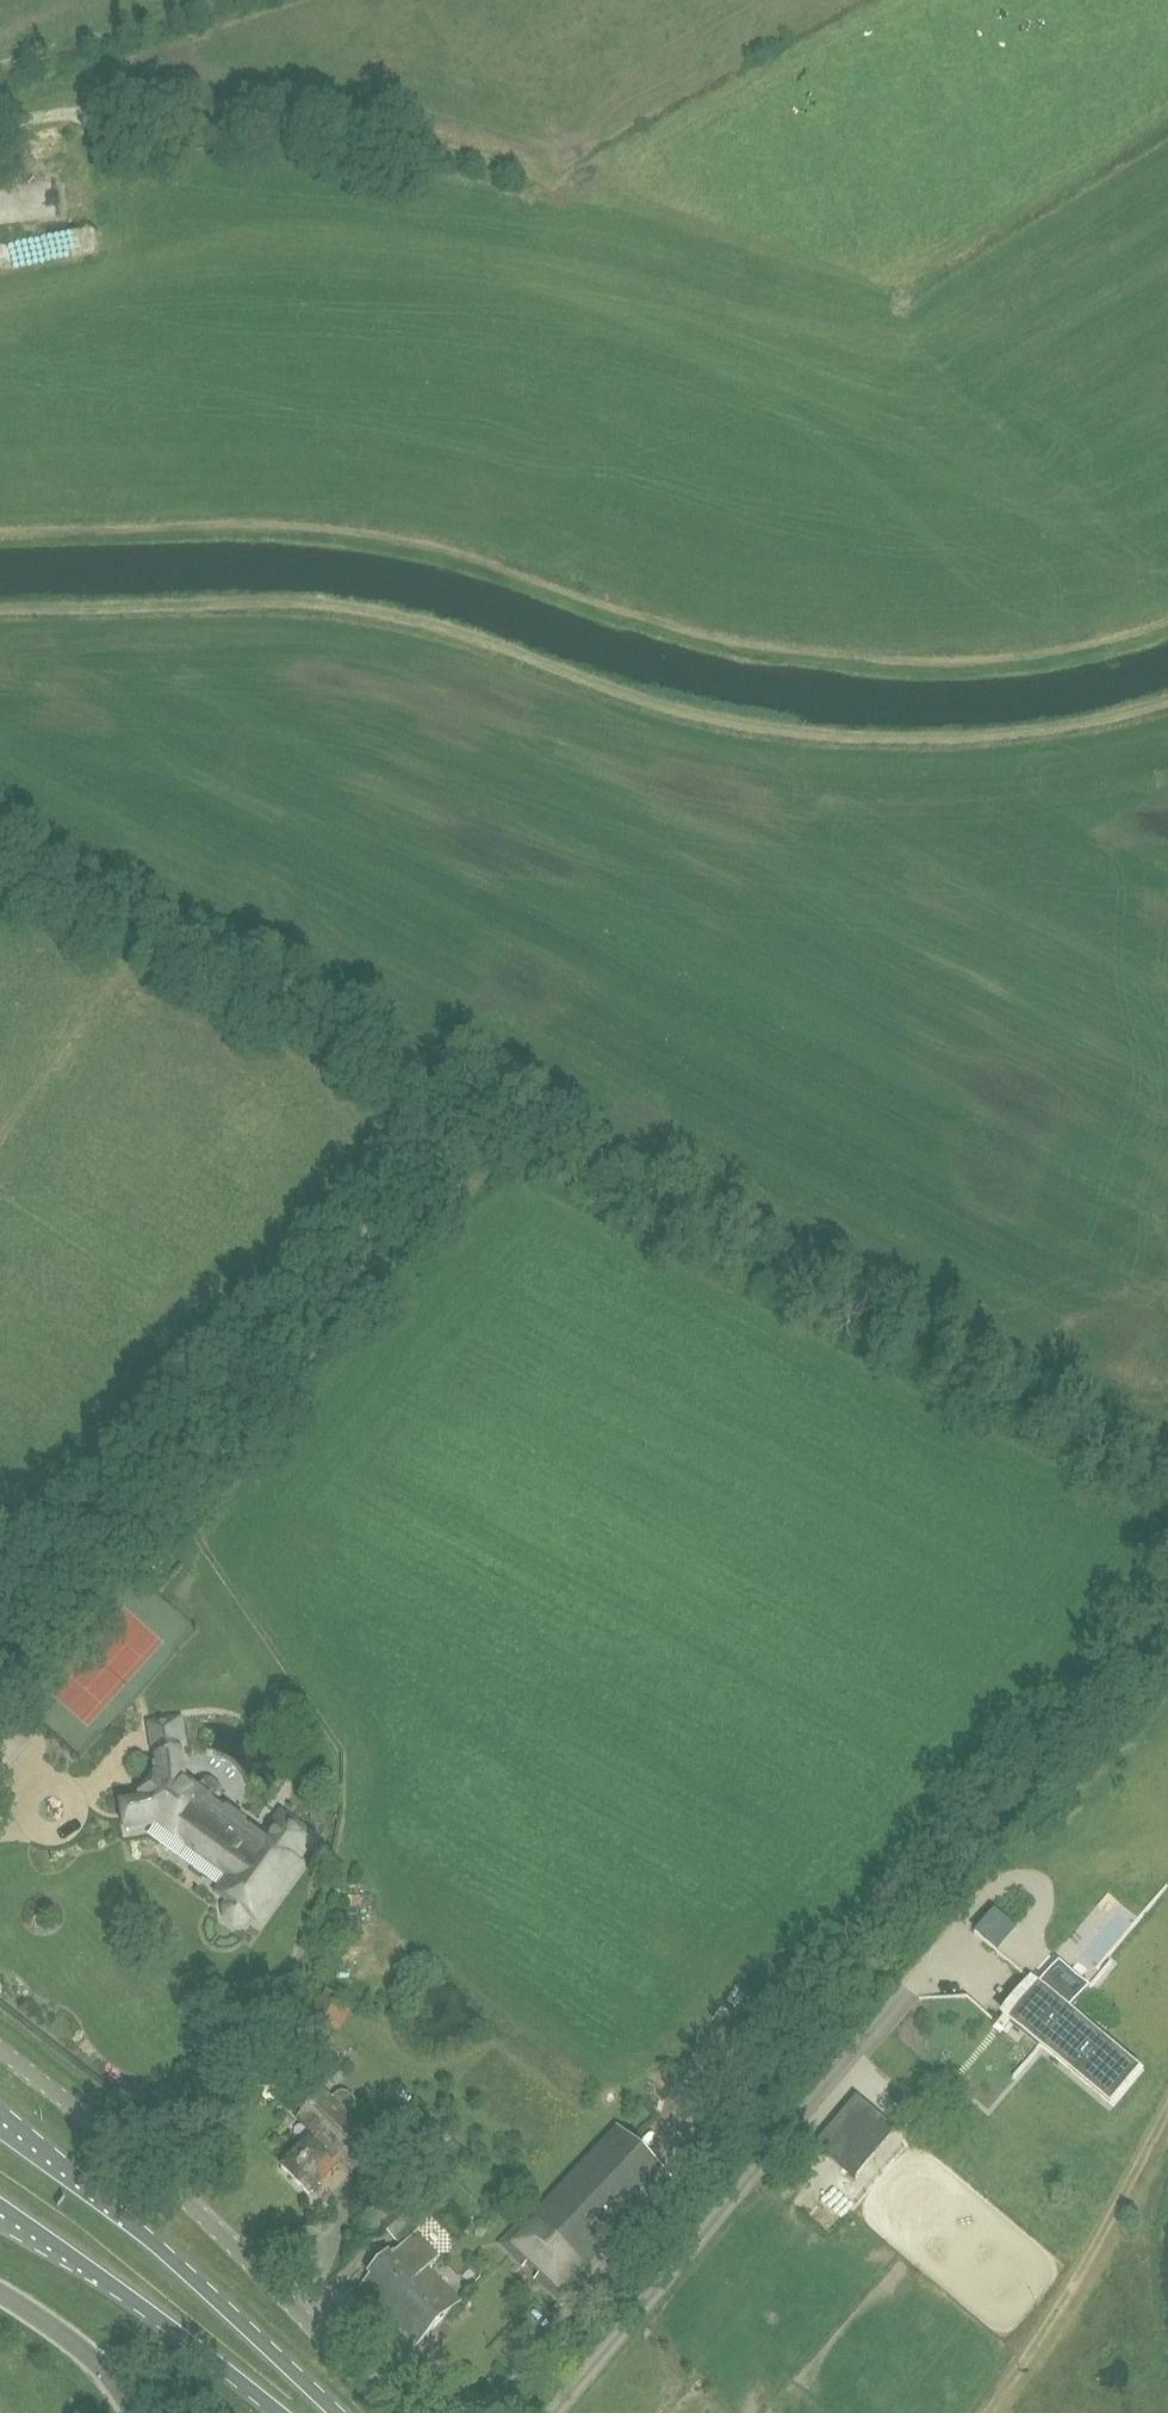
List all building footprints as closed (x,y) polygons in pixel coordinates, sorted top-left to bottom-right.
[(300,1865),(298,1863),(296,1862),(314,1837),(282,1814),(265,1839),(214,1803),(217,1799),(199,1786),(196,1790),(186,1783),(180,1747),(186,1746),(182,1720),(152,1725),(156,1749),(156,1748),(160,1774),(159,1774),(141,1799),(141,1800),(124,1803),(128,1827),(157,1822),(189,1845),(190,1844),(233,1875),(221,1891),(231,1899),(225,1907),(227,1917),(235,1923),(245,1921),(251,1913),(261,1920),(300,1865)] [(967,1940),(859,2071),(877,2086),(891,2068),(921,2093),(950,2057),(960,2066),(1025,1988),(967,1940)] [(1040,1985),(1010,2021),(1041,2047),(1070,2071),(1106,2102),(1110,2105),(1140,2071),(1135,2067),(1109,2045),(1070,2013),(1071,2011),(1089,1989),(1058,1963),(1040,1985)] [(290,2057),(318,2073),(354,2008),(327,1992),(290,2057)] [(262,2083),(278,2085),(280,2070),(264,2068),(262,2083)] [(304,2079),(312,2085),(319,2075),(311,2069),(304,2079)] [(349,2118),(355,2112),(357,2107),(356,2102),(349,2095),(344,2094),(339,2096),(333,2102),(322,2092),(300,2115),(315,2129),(291,2154),(288,2151),(282,2158),(284,2160),(280,2164),(307,2190),(343,2154),(353,2164),(374,2142),(349,2118)] [(856,2095),(815,2145),(855,2178),(856,2178),(853,2175),(893,2127),(895,2130),(896,2129),(856,2095)] [(397,2141),(391,2150),(401,2158),(406,2161),(429,2179),(446,2154),(416,2132),(422,2124),(401,2108),(393,2120),(405,2130),(397,2141)] [(523,2225),(505,2245),(526,2264),(530,2260),(543,2272),(539,2277),(560,2296),(578,2277),(575,2274),(667,2178),(618,2131),(526,2228),(523,2225)] [(442,2257),(416,2233),(361,2288),(418,2344),(461,2301),(429,2270),(442,2257)]
